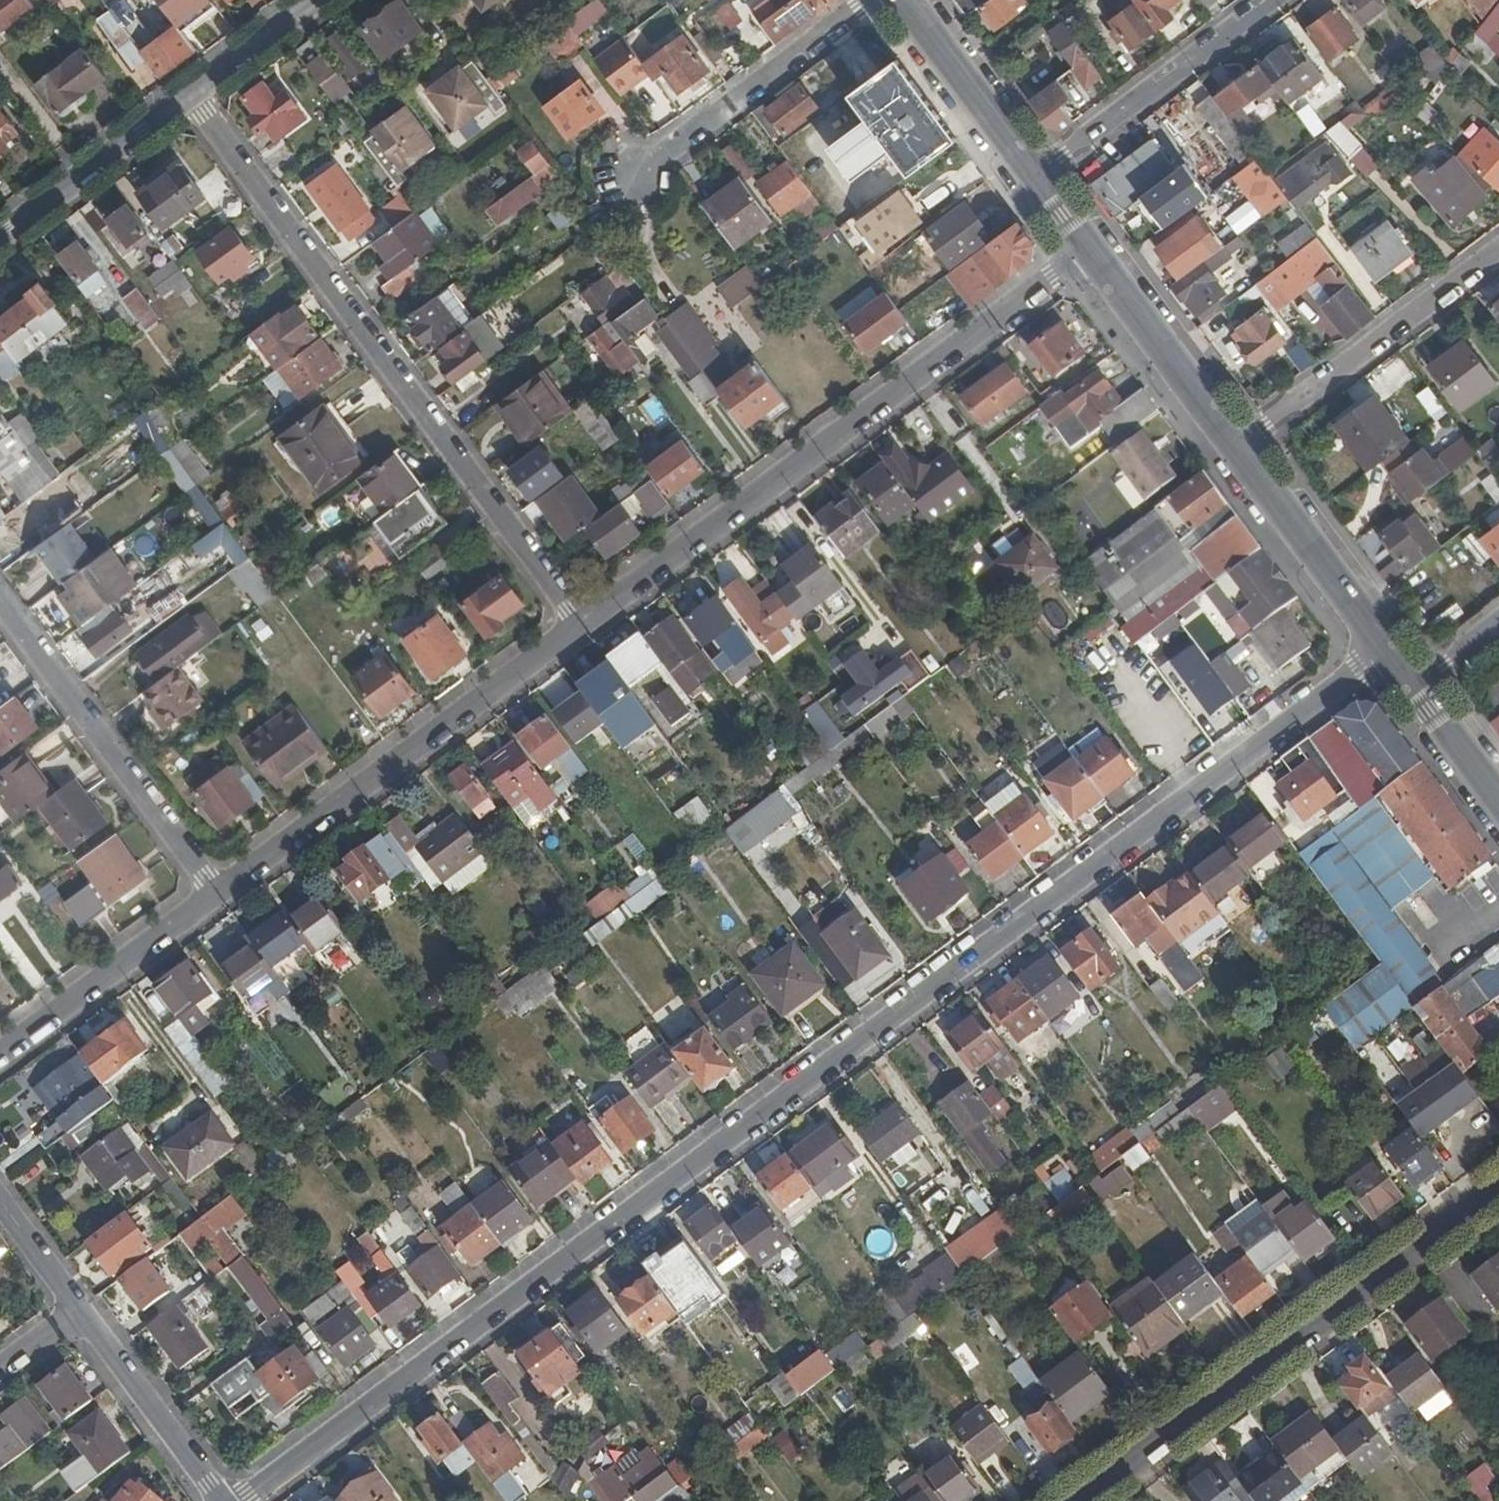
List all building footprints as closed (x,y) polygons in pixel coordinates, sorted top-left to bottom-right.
[(2,32),(35,8),(29,0),(0,0),(0,28),(2,32)] [(176,26),(181,32),(215,7),(210,0),(157,0),(176,26)] [(257,14),(268,5),(264,0),(247,0),(257,14)] [(422,29),(401,1),(400,0),(398,0),(362,26),(373,40),(384,56),(386,56),(389,59),(387,61),(397,74),(407,66),(397,53),(396,53),(394,50),(422,29)] [(483,9),(495,0),(476,0),(483,9)] [(565,20),(573,30),(610,2),(609,0),(592,0),(574,13),(565,20)] [(835,0),(780,0),(785,6),(761,25),(776,45),(835,0)] [(966,17),(980,7),(990,0),(959,0),(955,3),(966,17)] [(980,7),(996,28),(1019,12),(1015,8),(1024,1),(1023,0),(990,0),(980,7)] [(1156,29),(1135,0),(1116,0),(1108,6),(1116,17),(1111,21),(1130,48),(1156,29)] [(1156,29),(1172,17),(1166,8),(1176,0),(1135,0),(1156,29)] [(1353,10),(1367,0),(1345,0),(1353,10)] [(1484,21),(1498,0),(1467,0),(1484,21)] [(1498,58),(1498,37),(1494,32),(1498,25),(1498,0),(1484,21),(1481,24),(1473,35),(1498,58)] [(181,32),(176,26),(155,41),(136,16),(131,20),(118,3),(109,10),(117,20),(122,27),(124,26),(142,51),(141,52),(146,59),(160,77),(195,51),(181,32)] [(117,20),(109,10),(109,9),(95,20),(132,69),(146,59),(141,52),(122,27),(117,20)] [(1334,10),(1303,31),(1326,62),(1356,40),(1334,10)] [(1087,87),(1102,76),(1056,14),(1043,23),(1075,67),(1073,69),(1087,87)] [(516,57),(486,78),(492,85),(529,58),(529,56),(544,44),(560,65),(585,47),(573,30),(565,20),(516,57)] [(694,39),(714,67),(725,59),(704,31),(694,39)] [(664,72),(669,78),(680,93),(709,71),(683,36),(681,37),(678,33),(670,40),(672,44),(644,65),(651,74),(654,79),(659,76),(664,72)] [(624,38),(595,60),(622,96),(651,74),(644,65),(624,38)] [(1295,40),(1259,66),(1281,96),(1287,103),(1304,90),(1322,77),(1295,40)] [(1414,55),(1428,79),(1443,71),(1429,47),(1414,55)] [(1006,50),(996,58),(1003,67),(1013,60),(1006,50)] [(64,66),(37,85),(58,113),(106,77),(86,51),(65,67),(64,66)] [(726,61),(736,74),(747,67),(737,53),(726,61)] [(323,56),(308,67),(336,105),(351,94),(323,56)] [(1458,56),(1448,68),(1448,69),(1458,77),(1468,64),(1458,56)] [(486,78),(473,60),(449,77),(447,74),(426,89),(455,129),(490,104),(496,112),(506,104),(492,85),(486,78)] [(1259,66),(1258,65),(1212,98),(1244,140),(1258,129),(1246,113),(1241,106),(1255,96),(1260,103),(1268,96),(1272,102),(1281,96),(1259,66)] [(664,82),(669,78),(664,72),(659,76),(664,82)] [(1322,77),(1304,90),(1312,100),(1328,87),(1322,77)] [(1047,127),(1063,130),(1075,121),(1063,105),(1073,98),(1059,78),(1028,101),(1047,127)] [(581,81),(546,106),(568,137),(603,112),(581,81)] [(264,82),(244,96),(257,113),(250,118),(260,133),(267,127),(277,140),(307,119),(286,91),(276,97),(264,82)] [(763,104),(752,112),(766,131),(766,132),(777,124),(782,130),(785,135),(797,126),(818,109),(799,85),(794,88),(791,83),(780,91),(784,97),(768,110),(763,104)] [(1364,114),(1382,115),(1407,97),(1397,83),(1361,109),(1364,114)] [(823,103),(828,110),(842,99),(837,93),(823,103)] [(1453,110),(1430,93),(1420,108),(1419,108),(1442,125),(1453,110)] [(1212,98),(1210,95),(1196,106),(1244,169),(1258,158),(1244,140),(1212,98)] [(1246,113),(1260,103),(1255,96),(1241,106),(1246,113)] [(406,110),(363,144),(396,187),(406,179),(403,177),(437,150),(406,110)] [(875,201),(922,166),(914,156),(920,151),(902,128),(879,145),(875,140),(874,136),(873,132),(870,129),(867,127),(863,126),(852,111),(814,139),(838,172),(847,164),(875,201)] [(0,112),(0,155),(9,149),(5,143),(17,134),(0,112)] [(1324,133),(1348,158),(1359,147),(1337,123),(1324,133)] [(549,163),(533,140),(518,151),(534,174),(549,163)] [(1156,143),(1094,190),(1119,222),(1166,188),(1175,200),(1152,217),(1162,230),(1208,195),(1199,184),(1192,189),(1156,143)] [(737,171),(742,178),(744,179),(755,171),(735,144),(724,153),(737,171)] [(1307,180),(1285,195),(1288,199),(1295,208),(1330,182),(1337,183),(1350,173),(1328,146),(1317,155),(1320,158),(1301,172),(1307,180)] [(1299,168),(1301,172),(1320,158),(1317,155),(1299,168)] [(1482,196),(1492,187),(1458,156),(1433,175),(1427,166),(1413,178),(1450,224),(1484,197),(1482,196)] [(1280,188),(1258,158),(1244,169),(1235,175),(1265,216),(1279,205),(1288,199),(1285,195),(1280,188)] [(798,175),(787,160),(759,181),(769,196),(782,213),(806,195),(812,202),(815,200),(797,176),(798,175)] [(142,195),(180,166),(177,162),(138,190),(142,195)] [(326,162),(314,171),(319,179),(308,187),(341,230),(342,230),(350,240),(366,228),(358,218),(369,209),(358,194),(337,166),(332,170),(326,162)] [(534,174),(487,209),(497,223),(548,185),(559,200),(571,191),(549,163),(534,174)] [(204,198),(180,166),(142,195),(165,227),(204,198)] [(1301,172),(1280,188),(1285,195),(1307,180),(1301,172)] [(742,178),(703,206),(709,213),(724,201),(722,198),(745,181),(744,179),(742,178)] [(724,201),(709,213),(719,227),(732,245),(770,216),(745,181),(722,198),(724,201)] [(868,269),(885,257),(880,251),(920,220),(900,192),(859,222),(867,232),(859,239),(866,248),(870,245),(868,241),(871,238),(878,248),(875,251),(867,257),(864,253),(859,257),(868,269)] [(1216,205),(1208,195),(1162,230),(1153,237),(1160,247),(1159,247),(1181,278),(1229,243),(1225,238),(1217,243),(1199,217),(1216,205)] [(415,211),(406,199),(383,216),(391,228),(412,213),(415,211)] [(1295,208),(1288,199),(1279,205),(1293,223),(1301,217),(1295,208)] [(1230,234),(1257,222),(1248,202),(1221,215),(1230,234)] [(966,203),(926,233),(950,266),(991,236),(966,203)] [(127,205),(109,218),(129,245),(147,232),(127,205)] [(391,228),(375,241),(388,260),(380,266),(391,280),(408,267),(437,246),(412,213),(391,228)] [(1017,221),(987,244),(1011,275),(1032,260),(1034,244),(1017,221)] [(1415,260),(1387,224),(1351,250),(1374,280),(1389,270),(1394,276),(1415,260)] [(1286,262),(1318,239),(1307,225),(1256,262),(1267,276),(1286,262)] [(232,228),(199,251),(221,280),(232,273),(236,277),(248,268),(244,263),(253,256),(232,228)] [(819,229),(807,237),(813,246),(825,237),(819,229)] [(187,244),(176,232),(168,240),(178,252),(187,244)] [(868,241),(870,245),(875,251),(878,248),(871,238),(868,241)] [(1320,278),(1337,265),(1318,239),(1286,262),(1306,289),(1311,285),(1325,304),(1334,297),(1327,287),(1320,278)] [(81,281),(77,284),(87,298),(109,281),(78,241),(61,254),(81,281)] [(1232,248),(1229,243),(1181,278),(1173,284),(1195,315),(1215,301),(1225,293),(1208,270),(1230,254),(1228,251),(1232,248)] [(176,263),(175,262),(150,279),(162,295),(186,277),(178,266),(176,263)] [(1267,276),(1256,262),(1247,269),(1257,283),(1267,276)] [(1306,289),(1286,262),(1267,276),(1279,293),(1287,304),(1306,289)] [(391,280),(383,286),(392,299),(418,280),(408,267),(391,280)] [(754,275),(750,268),(720,290),(725,296),(754,275)] [(620,313),(635,301),(627,291),(633,286),(620,269),(609,278),(608,276),(583,294),(603,322),(619,311),(620,313)] [(754,275),(725,296),(733,308),(748,296),(756,290),(762,286),(754,275)] [(1350,337),(1376,318),(1353,291),(1354,290),(1343,275),(1327,287),(1334,297),(1325,304),(1350,337)] [(1267,276),(1257,283),(1254,285),(1267,302),(1279,293),(1267,276)] [(0,319),(0,336),(15,355),(18,359),(40,342),(68,321),(41,284),(30,293),(31,295),(0,319)] [(159,318),(137,289),(123,299),(145,328),(159,318)] [(907,321),(885,292),(844,323),(865,352),(907,321)] [(437,296),(408,318),(433,350),(447,340),(462,329),(437,296)] [(641,361),(642,362),(647,358),(633,339),(639,336),(636,332),(658,315),(645,298),(612,322),(641,361)] [(1215,301),(1195,315),(1202,324),(1222,310),(1215,301)] [(302,345),(315,336),(318,334),(307,318),(310,315),(303,306),(299,308),(297,305),(281,317),(295,336),(302,345)] [(678,335),(720,392),(726,400),(746,427),(766,412),(773,419),(789,407),(784,399),(760,367),(756,361),(733,378),(721,362),(710,347),(716,343),(697,318),(688,306),(667,321),(678,335)] [(1262,310),(1263,311),(1269,320),(1274,316),(1267,307),(1262,310)] [(1269,320),(1263,311),(1239,329),(1248,341),(1242,345),(1255,362),(1285,340),(1281,334),(1285,331),(1274,316),(1269,320)] [(503,347),(479,316),(462,328),(465,332),(444,348),(452,359),(444,365),(455,380),(485,358),(487,360),(503,347)] [(667,321),(664,317),(657,322),(660,328),(658,330),(675,353),(692,378),(689,380),(706,402),(720,392),(678,335),(667,321)] [(633,367),(637,364),(641,361),(612,322),(610,320),(588,336),(618,378),(633,367)] [(1060,325),(1030,347),(1051,377),(1082,355),(1060,325)] [(6,377),(22,365),(18,359),(15,355),(0,336),(0,370),(6,377)] [(296,356),(318,340),(315,336),(302,345),(295,336),(287,343),(296,356)] [(344,371),(320,339),(318,340),(296,356),(287,363),(281,368),(305,400),(344,371)] [(18,359),(22,365),(31,376),(53,359),(40,342),(18,359)] [(1495,382),(1465,343),(1429,369),(1459,409),(1495,382)] [(1002,344),(991,352),(1003,368),(1005,366),(1014,359),(1002,344)] [(760,367),(784,399),(798,388),(774,356),(760,367)] [(491,370),(485,362),(474,370),(456,383),(463,392),(491,370)] [(1003,368),(962,398),(982,424),(1025,392),(1005,366),(1003,368)] [(638,376),(636,372),(633,367),(618,378),(617,378),(598,392),(604,401),(617,391),(638,376)] [(518,423),(532,441),(569,413),(539,373),(512,393),(495,406),(508,423),(514,418),(518,423)] [(1144,391),(1143,389),(1112,413),(1106,405),(1116,396),(1099,373),(1065,398),(1044,413),(1053,423),(1072,448),(1101,426),(1116,445),(1160,412),(1158,409),(1144,391)] [(1059,391),(1045,401),(1046,403),(1040,407),(1044,413),(1065,398),(1059,391)] [(1337,426),(1370,471),(1383,461),(1407,444),(1374,399),(1337,426)] [(162,400),(144,413),(157,431),(168,423),(163,415),(169,410),(162,400)] [(594,400),(588,400),(574,410),(584,423),(601,411),(594,400)] [(331,403),(323,409),(361,460),(369,454),(331,403)] [(361,460),(323,409),(285,438),(323,489),(361,460)] [(609,422),(601,411),(584,423),(599,444),(616,431),(609,422)] [(44,438),(24,412),(10,422),(16,429),(14,430),(40,463),(50,455),(39,441),(44,438)] [(8,421),(0,427),(0,441),(14,430),(8,421)] [(0,441),(0,468),(7,476),(26,501),(29,498),(53,481),(14,430),(0,441)] [(604,451),(621,438),(616,431),(599,444),(604,451)] [(1144,432),(1113,454),(1145,499),(1176,477),(1144,432)] [(1383,461),(1413,501),(1478,453),(1465,437),(1432,461),(1415,437),(1407,444),(1383,461)] [(682,441),(649,466),(670,495),(704,470),(682,441)] [(895,446),(880,456),(885,463),(908,494),(912,499),(928,521),(970,490),(947,459),(931,471),(911,467),(895,446)] [(511,470),(535,502),(539,498),(543,496),(561,483),(558,478),(562,475),(542,448),(511,470)] [(162,456),(179,479),(188,472),(181,464),(171,449),(162,456)] [(1483,461),(1498,482),(1498,467),(1497,465),(1498,463),(1498,449),(1483,461)] [(393,454),(360,478),(373,496),(356,509),(369,527),(377,521),(386,514),(420,490),(393,454)] [(50,455),(40,463),(52,478),(62,471),(50,455)] [(188,472),(198,486),(209,478),(193,455),(181,464),(188,472)] [(908,494),(885,463),(859,482),(886,519),(912,499),(908,494)] [(631,494),(652,479),(645,471),(625,486),(631,494)] [(179,479),(188,492),(198,486),(188,472),(179,479)] [(1107,593),(1117,607),(1141,640),(1162,625),(1175,615),(1206,592),(1217,584),(1235,570),(1263,550),(1247,529),(1209,479),(1204,472),(1186,486),(1100,551),(1084,563),(1107,593)] [(1478,482),(1494,502),(1498,498),(1498,490),(1488,475),(1478,482)] [(59,476),(53,481),(29,498),(26,501),(50,532),(82,508),(76,499),(59,476)] [(553,517),(569,540),(587,527),(600,517),(570,476),(561,483),(543,496),(550,506),(554,504),(559,512),(553,517)] [(651,515),(669,503),(652,479),(631,494),(616,506),(600,517),(587,527),(607,556),(639,533),(627,515),(643,503),(651,515)] [(238,489),(254,511),(260,507),(243,484),(238,489)] [(217,512),(199,487),(191,494),(201,508),(200,510),(206,520),(217,512)] [(233,526),(254,511),(238,489),(233,492),(228,490),(222,494),(222,500),(218,503),(224,512),(225,514),(233,526)] [(421,489),(420,490),(386,514),(377,521),(401,555),(446,523),(421,489)] [(852,493),(815,520),(831,541),(844,558),(880,531),(872,521),(852,493)] [(539,498),(553,517),(559,512),(554,504),(550,506),(543,496),(539,498)] [(75,530),(95,561),(109,550),(90,521),(75,530)] [(1384,534),(1410,571),(1438,550),(1433,545),(1424,552),(1401,522),(1384,534)] [(70,523),(38,547),(47,560),(49,559),(55,567),(52,570),(63,584),(68,581),(95,561),(75,530),(70,523)] [(242,565),(251,558),(227,526),(225,523),(194,545),(203,557),(223,542),(240,566),(242,565)] [(1493,557),(1498,565),(1498,525),(1480,539),(1493,557)] [(388,561),(366,529),(320,563),(328,575),(347,600),(355,611),(365,604),(389,587),(417,566),(433,554),(424,541),(397,560),(388,561)] [(1034,537),(995,564),(1018,595),(1057,568),(1034,537)] [(813,546),(783,567),(796,584),(779,596),(797,620),(843,586),(813,546)] [(95,561),(68,581),(72,587),(62,595),(85,625),(113,605),(140,585),(112,549),(109,550),(95,561)] [(451,562),(441,549),(433,554),(417,566),(427,580),(451,562)] [(1290,587),(1263,550),(1235,570),(1217,584),(1241,615),(1254,632),(1282,610),(1298,597),(1290,587)] [(264,575),(251,558),(242,565),(240,566),(230,574),(244,593),(248,590),(266,578),(264,575)] [(328,575),(320,563),(294,583),(278,595),(286,605),(307,589),(308,590),(328,575)] [(272,569),(264,575),(266,578),(272,586),(279,580),(272,569)] [(503,574),(464,604),(489,637),(505,625),(502,621),(524,604),(503,574)] [(272,586),(266,578),(248,590),(261,607),(278,595),(272,586)] [(767,581),(751,593),(742,581),(726,592),(768,647),(783,637),(778,629),(793,618),(767,581)] [(175,594),(152,612),(159,623),(183,605),(175,594)] [(760,654),(732,616),(730,618),(716,599),(688,620),(706,644),(720,633),(717,628),(720,626),(733,645),(733,646),(751,670),(765,660),(760,654)] [(82,627),(79,629),(99,656),(132,631),(113,605),(85,625),(82,627)] [(1282,610),(1254,632),(1281,669),(1310,648),(1282,610)] [(437,616),(404,641),(432,679),(465,654),(437,616)] [(185,663),(210,644),(190,617),(141,654),(153,671),(149,674),(156,684),(180,667),(185,663)] [(674,618),(649,638),(690,695),(703,685),(676,646),(687,637),(674,618)] [(643,636),(610,660),(625,681),(630,688),(656,669),(670,687),(671,688),(678,683),(676,680),(643,636)] [(1229,653),(1254,686),(1266,676),(1241,643),(1229,653)] [(861,650),(843,664),(858,684),(841,697),(854,714),(899,679),(909,692),(931,676),(909,647),(889,663),(887,660),(884,660),(874,659),(871,658),(869,660),(861,650)] [(713,660),(705,650),(698,656),(710,674),(719,668),(713,660)] [(385,654),(352,677),(380,716),(412,693),(385,654)] [(1222,656),(1212,664),(1240,701),(1250,693),(1222,656)] [(961,658),(948,668),(958,682),(971,672),(961,658)] [(625,681),(610,660),(609,661),(629,689),(630,688),(625,681)] [(607,662),(576,687),(579,693),(602,725),(624,751),(656,728),(607,662)] [(156,684),(143,694),(153,709),(152,711),(167,730),(205,702),(180,667),(156,684)] [(1196,676),(1185,683),(1191,691),(1193,690),(1213,717),(1235,700),(1215,674),(1202,684),(1196,676)] [(671,688),(670,687),(653,700),(672,726),(690,713),(671,688)] [(1191,691),(1183,697),(1203,724),(1213,717),(1193,690),(1191,691)] [(579,693),(547,717),(571,750),(602,725),(579,693)] [(1481,708),(1491,721),(1498,716),(1498,695),(1481,708)] [(15,697),(8,702),(0,708),(0,751),(2,754),(35,729),(26,716),(27,713),(15,697)] [(1377,705),(1356,702),(1308,738),(1332,773),(1332,774),(1354,804),(1359,810),(1421,765),(1377,705)] [(276,783),(326,746),(298,708),(297,706),(267,728),(273,736),(252,751),(259,761),(276,783)] [(579,771),(582,775),(587,772),(571,750),(547,717),(519,739),(536,762),(552,749),(572,776),(579,771)] [(1079,761),(1109,739),(1100,727),(1070,749),(1077,759),(1079,761)] [(247,744),(252,751),(273,736),(267,728),(247,744)] [(1079,761),(1105,796),(1135,775),(1109,739),(1079,761)] [(1307,745),(1287,756),(1295,769),(1314,758),(1307,745)] [(500,756),(483,769),(511,806),(527,795),(538,809),(555,797),(535,769),(519,747),(503,759),(500,756)] [(24,753),(0,772),(0,798),(4,803),(17,822),(22,818),(40,805),(51,797),(32,772),(36,769),(24,753)] [(191,781),(198,791),(228,769),(220,758),(191,781)] [(1079,761),(1077,759),(1045,781),(1074,819),(1105,796),(1079,761)] [(228,769),(198,791),(222,825),(265,794),(240,760),(228,769)] [(1304,821),(1336,798),(1309,762),(1278,785),(1304,821)] [(1421,765),(1359,810),(1342,823),(1298,855),(1308,868),(1311,865),(1383,963),(1380,965),(1340,994),(1322,1008),(1354,1052),(1413,1009),(1419,1004),(1446,984),(1395,916),(1390,909),(1347,852),(1383,824),(1381,821),(1385,817),(1390,823),(1398,817),(1439,871),(1452,888),(1491,858),(1451,805),(1421,765)] [(466,766),(450,778),(473,809),(489,798),(466,766)] [(68,784),(51,797),(40,805),(55,824),(74,850),(109,825),(75,779),(68,784)] [(1016,782),(986,804),(996,817),(1026,795),(1016,782)] [(702,795),(675,815),(694,839),(720,819),(702,795)] [(999,822),(1025,857),(1055,835),(1026,795),(996,817),(999,822)] [(1337,816),(1342,823),(1359,810),(1354,804),(1337,816)] [(755,818),(749,811),(725,830),(730,837),(755,818)] [(1266,812),(1226,841),(1230,846),(1246,868),(1286,838),(1266,812)] [(386,827),(407,855),(415,849),(441,882),(482,852),(456,817),(429,836),(430,839),(419,846),(412,837),(399,817),(386,827)] [(1390,909),(1439,871),(1398,817),(1390,823),(1385,817),(1381,821),(1383,824),(1347,852),(1390,909)] [(993,880),(1025,857),(999,822),(967,846),(993,880)] [(412,837),(419,846),(430,839),(429,836),(423,829),(412,837)] [(730,837),(725,830),(712,840),(718,848),(731,838),(730,837)] [(626,842),(640,862),(650,854),(636,834),(626,842)] [(116,835),(81,860),(98,885),(80,899),(94,920),(146,880),(116,835)] [(382,838),(348,862),(351,866),(341,874),(361,901),(406,870),(382,838)] [(1230,846),(1190,877),(1210,904),(1250,874),(1246,868),(1230,846)] [(956,848),(944,856),(958,875),(970,867),(956,848)] [(908,874),(898,881),(930,923),(970,892),(958,875),(944,856),(912,879),(908,874)] [(24,884),(10,865),(0,872),(0,901),(24,884)] [(1144,900),(1162,924),(1175,941),(1176,942),(1216,912),(1210,904),(1190,877),(1188,874),(1167,890),(1164,886),(1144,900)] [(668,881),(664,875),(631,899),(627,902),(626,904),(632,913),(671,884),(668,881)] [(608,898),(617,910),(626,904),(627,902),(618,890),(608,898)] [(1144,900),(1140,894),(1110,916),(1133,946),(1162,924),(1144,900)] [(289,921),(305,943),(311,950),(313,954),(347,929),(344,925),(323,896),(289,921)] [(538,897),(526,906),(537,920),(551,938),(563,929),(538,897)] [(584,934),(590,942),(593,947),(634,916),(632,913),(626,904),(617,910),(599,924),(584,934)] [(857,911),(826,935),(859,979),(890,956),(857,911)] [(252,939),(256,944),(272,967),(305,943),(289,921),(283,913),(250,937),(252,939)] [(1090,931),(1060,953),(1089,991),(1118,969),(1090,931)] [(1183,973),(1193,965),(1186,956),(1176,942),(1175,941),(1164,949),(1183,973)] [(256,944),(222,969),(247,1002),(280,977),(272,967),(256,944)] [(795,947),(757,976),(785,1016),(825,987),(795,947)] [(1049,956),(1018,979),(1048,1019),(1079,996),(1049,956)] [(1483,969),(1478,961),(1446,984),(1419,1004),(1429,1017),(1423,1022),(1437,1041),(1465,1021),(1491,1002),(1474,977),(1483,969)] [(181,1019),(166,1030),(205,1083),(215,1097),(231,1085),(194,1035),(210,1024),(202,1013),(222,998),(207,979),(202,981),(189,963),(157,987),(181,1019)] [(544,964),(507,991),(504,994),(514,1009),(515,1010),(543,988),(547,994),(560,985),(550,972),(544,964)] [(1185,972),(1194,984),(1202,978),(1193,966),(1185,972)] [(1048,1019),(1018,979),(989,1001),(1019,1042),(1049,1020),(1048,1019)] [(1159,980),(1148,988),(1164,1009),(1175,1001),(1159,980)] [(771,1018),(748,988),(731,1000),(734,1005),(712,1021),(721,1033),(735,1052),(749,1042),(746,1037),(771,1018)] [(504,994),(495,1000),(506,1015),(514,1009),(504,994)] [(979,1015),(948,1037),(972,1069),(986,1058),(1000,1078),(1016,1066),(979,1015)] [(775,1023),(771,1018),(746,1037),(749,1042),(775,1023)] [(1465,1021),(1437,1041),(1455,1065),(1462,1074),(1498,1047),(1498,1035),(1484,1046),(1465,1021)] [(120,1026),(82,1054),(103,1083),(147,1050),(133,1029),(126,1034),(120,1026)] [(707,1030),(676,1052),(706,1092),(737,1070),(707,1030)] [(1237,1054),(1245,1065),(1251,1060),(1258,1055),(1250,1044),(1237,1054)] [(644,1061),(626,1074),(652,1109),(692,1080),(669,1049),(666,1045),(644,1061)] [(444,1051),(431,1056),(437,1075),(450,1071),(444,1051)] [(61,1106),(76,1127),(97,1112),(98,1111),(110,1102),(101,1089),(95,1093),(72,1063),(44,1084),(61,1106)] [(1455,1065),(1396,1109),(1411,1129),(1420,1141),(1479,1098),(1462,1074),(1455,1065)] [(990,1113),(968,1083),(940,1104),(991,1171),(1004,1161),(976,1124),(990,1113)] [(383,1084),(367,1096),(348,1110),(344,1113),(351,1122),(390,1093),(383,1084)] [(1013,1110),(995,1086),(982,1096),(1000,1119),(1013,1110)] [(351,1089),(346,1093),(350,1099),(355,1095),(351,1089)] [(1213,1089),(1187,1107),(1194,1117),(1220,1098),(1213,1089)] [(603,1122),(626,1152),(655,1130),(632,1099),(603,1122)] [(1169,1120),(1178,1114),(1169,1102),(1131,1131),(1132,1132),(1140,1142),(1155,1131),(1169,1120)] [(897,1105),(891,1110),(911,1137),(918,1133),(897,1105)] [(1194,1117),(1187,1107),(1180,1113),(1178,1114),(1169,1120),(1176,1130),(1194,1117)] [(891,1110),(859,1134),(879,1161),(893,1151),(906,1141),(911,1137),(891,1110)] [(97,1112),(76,1127),(86,1140),(106,1125),(97,1112)] [(74,1129),(65,1116),(44,1132),(53,1144),(74,1129)] [(215,1119),(169,1152),(191,1181),(237,1149),(215,1119)] [(832,1122),(788,1156),(810,1185),(825,1173),(833,1184),(847,1174),(839,1163),(854,1151),(832,1122)] [(593,1135),(608,1155),(613,1151),(593,1124),(588,1128),(593,1135)] [(585,1125),(555,1146),(563,1157),(578,1176),(581,1181),(584,1185),(614,1163),(608,1155),(593,1135),(588,1128),(585,1125)] [(1420,1141),(1411,1129),(1384,1149),(1415,1190),(1441,1170),(1420,1141)] [(113,1153),(119,1162),(134,1151),(120,1131),(105,1142),(113,1153)] [(1132,1132),(1092,1162),(1100,1172),(1102,1171),(1121,1156),(1138,1144),(1140,1142),(1132,1132)] [(954,1170),(963,1163),(944,1138),(932,1147),(951,1172),(954,1170)] [(550,1140),(510,1170),(512,1172),(537,1206),(578,1176),(563,1157),(555,1146),(550,1140)] [(912,1148),(906,1141),(893,1151),(898,1159),(912,1148)] [(119,1162),(113,1153),(105,1142),(86,1156),(110,1188),(127,1176),(132,1183),(148,1171),(134,1151),(119,1162)] [(155,1154),(147,1143),(139,1149),(163,1181),(168,1178),(166,1174),(168,1172),(155,1154)] [(1138,1144),(1121,1156),(1131,1170),(1148,1157),(1138,1144)] [(280,1146),(261,1160),(268,1168),(269,1169),(286,1156),(287,1156),(280,1146)] [(810,1185),(788,1156),(757,1179),(790,1223),(821,1200),(810,1185)] [(963,1163),(954,1170),(960,1179),(972,1170),(965,1161),(963,1163)] [(1345,1186),(1371,1221),(1403,1197),(1377,1163),(1345,1186)] [(1044,1182),(1050,1178),(1040,1164),(1034,1169),(1044,1182)] [(1050,1178),(1044,1182),(1048,1188),(1059,1203),(1078,1188),(1063,1168),(1050,1178)] [(1102,1171),(1100,1172),(1088,1181),(1093,1189),(1101,1183),(1109,1195),(1130,1180),(1121,1168),(1107,1178),(1102,1171)] [(270,1182),(264,1173),(243,1188),(229,1199),(236,1209),(261,1191),(271,1183),(270,1182)] [(578,1176),(537,1206),(541,1211),(581,1181),(578,1176)] [(173,1178),(166,1184),(185,1210),(193,1205),(173,1178)] [(1059,1203),(1048,1188),(1047,1189),(1040,1181),(1023,1193),(1039,1214),(1043,1212),(1044,1214),(1059,1203)] [(480,1213),(503,1244),(533,1223),(503,1182),(473,1205),(480,1213)] [(485,1258),(503,1244),(480,1213),(473,1205),(457,1183),(442,1194),(459,1217),(445,1228),(474,1266),(485,1258)] [(1256,1200),(1224,1224),(1225,1226),(1239,1244),(1271,1220),(1263,1209),(1256,1200)] [(1303,1262),(1334,1238),(1309,1204),(1296,1214),(1292,1209),(1283,1216),(1273,1203),(1263,1209),(1271,1220),(1281,1233),(1296,1253),(1303,1262)] [(731,1230),(713,1206),(688,1225),(713,1259),(739,1240),(731,1230)] [(731,1230),(739,1240),(759,1267),(791,1244),(763,1206),(731,1230)] [(201,1261),(214,1279),(225,1270),(213,1255),(207,1259),(198,1247),(211,1237),(232,1265),(237,1262),(243,1257),(244,1256),(246,1254),(226,1226),(235,1219),(231,1213),(226,1217),(218,1207),(203,1218),(181,1234),(201,1261)] [(419,1214),(416,1211),(407,1218),(427,1245),(413,1256),(418,1263),(410,1270),(431,1297),(460,1275),(440,1248),(442,1246),(419,1214)] [(1019,1233),(1003,1211),(980,1229),(996,1250),(999,1248),(1001,1246),(1019,1233)] [(91,1239),(88,1241),(114,1276),(152,1247),(126,1213),(91,1239)] [(1263,1277),(1296,1253),(1281,1233),(1271,1220),(1239,1244),(1263,1277)] [(1241,1318),(1275,1293),(1263,1277),(1239,1244),(1225,1226),(1214,1234),(1237,1265),(1215,1282),(1223,1293),(1241,1318)] [(996,1250),(980,1229),(948,1253),(964,1274),(987,1257),(996,1250)] [(380,1245),(369,1231),(360,1238),(376,1260),(392,1281),(372,1296),(364,1285),(353,1293),(360,1302),(377,1325),(386,1318),(393,1326),(420,1305),(399,1276),(401,1274),(387,1256),(380,1245)] [(167,1245),(150,1258),(169,1283),(182,1274),(185,1278),(198,1268),(176,1238),(167,1245)] [(683,1239),(643,1269),(649,1277),(678,1317),(681,1320),(704,1303),(711,1312),(728,1299),(683,1239)] [(1008,1259),(999,1248),(996,1250),(987,1257),(994,1268),(1008,1259)] [(914,1312),(962,1275),(964,1274),(948,1253),(925,1270),(928,1274),(895,1298),(900,1306),(908,1316),(914,1312)] [(264,1324),(274,1339),(295,1324),(267,1286),(265,1287),(243,1257),(237,1262),(232,1265),(240,1276),(271,1319),(264,1324)] [(1183,1323),(1223,1293),(1215,1282),(1196,1257),(1156,1286),(1183,1323)] [(1483,1293),(1495,1310),(1498,1306),(1498,1257),(1471,1277),(1483,1293)] [(353,1293),(364,1285),(366,1283),(352,1263),(338,1273),(345,1281),(353,1293)] [(266,1286),(267,1286),(272,1284),(265,1275),(261,1278),(266,1286)] [(648,1339),(678,1317),(649,1277),(618,1299),(648,1339)] [(319,1331),(346,1367),(376,1344),(365,1329),(351,1310),(360,1302),(353,1293),(345,1281),(331,1292),(337,1301),(345,1311),(319,1331)] [(1111,1317),(1087,1283),(1052,1309),(1077,1342),(1111,1317)] [(1174,1339),(1188,1329),(1183,1323),(1156,1286),(1115,1317),(1140,1350),(1145,1356),(1172,1337),(1174,1339)] [(599,1352),(628,1331),(598,1290),(569,1312),(599,1352)] [(142,1316),(150,1326),(178,1305),(183,1302),(175,1292),(142,1316)] [(312,1320),(337,1301),(331,1292),(304,1311),(312,1320)] [(1495,1310),(1483,1293),(1478,1296),(1490,1313),(1495,1310)] [(1466,1319),(1448,1295),(1407,1325),(1433,1359),(1473,1328),(1466,1319)] [(900,1306),(895,1298),(893,1297),(882,1305),(889,1314),(900,1306)] [(178,1305),(150,1326),(181,1369),(210,1348),(199,1334),(178,1305)] [(896,1325),(908,1316),(900,1306),(889,1314),(896,1325)] [(1466,1319),(1473,1328),(1485,1319),(1478,1309),(1466,1319)] [(927,1329),(914,1312),(908,1316),(896,1325),(882,1336),(890,1347),(900,1340),(916,1328),(921,1333),(927,1329)] [(515,1357),(551,1407),(573,1391),(566,1382),(582,1370),(576,1363),(586,1356),(561,1322),(515,1357)] [(834,1334),(852,1358),(865,1348),(847,1325),(834,1334)] [(890,1347),(897,1357),(907,1350),(900,1340),(890,1347)] [(318,1381),(330,1372),(327,1367),(314,1350),(305,1358),(297,1348),(261,1374),(278,1395),(284,1406),(318,1381)] [(1145,1383),(1158,1374),(1145,1356),(1140,1350),(1127,1359),(1145,1383)] [(802,1392),(835,1368),(824,1353),(792,1377),(802,1392)] [(1071,1423),(1111,1394),(1082,1355),(1043,1385),(1071,1423)] [(1443,1389),(1418,1355),(1386,1378),(1412,1413),(1443,1389)] [(1352,1374),(1340,1384),(1366,1419),(1384,1406),(1377,1396),(1386,1388),(1364,1358),(1349,1369),(1352,1374)] [(245,1420),(278,1395),(261,1374),(250,1360),(218,1386),(245,1420)] [(59,1426),(92,1402),(67,1366),(41,1386),(57,1407),(49,1413),(59,1426)] [(499,1371),(483,1384),(552,1477),(560,1471),(550,1458),(548,1459),(519,1419),(521,1417),(510,1403),(518,1397),(499,1371)] [(802,1395),(785,1372),(770,1383),(787,1406),(798,1398),(802,1395)] [(321,1386),(318,1381),(284,1406),(288,1411),(321,1386)] [(815,1386),(802,1395),(810,1404),(822,1395),(815,1386)] [(3,1416),(28,1450),(51,1433),(26,1398),(3,1416)] [(951,1429),(977,1464),(990,1454),(987,1450),(1006,1436),(983,1405),(951,1429)] [(1054,1405),(1029,1424),(1050,1452),(1076,1434),(1054,1405)] [(752,1411),(739,1421),(749,1434),(762,1425),(752,1411)] [(88,1486),(130,1454),(101,1413),(73,1434),(88,1458),(63,1476),(75,1495),(88,1486)] [(1334,1442),(1313,1413),(1273,1443),(1274,1445),(1302,1483),(1308,1491),(1348,1461),(1337,1446),(1334,1442)] [(477,1460),(465,1443),(463,1445),(440,1415),(423,1429),(432,1441),(428,1445),(440,1462),(446,1458),(458,1474),(477,1460)] [(1391,1453),(1366,1419),(1334,1442),(1337,1446),(1348,1461),(1359,1477),(1391,1453)] [(739,1421),(712,1441),(722,1454),(749,1434),(739,1421)] [(465,1443),(477,1460),(508,1500),(519,1500),(529,1494),(510,1469),(525,1457),(515,1442),(508,1447),(502,1438),(492,1423),(465,1443)] [(749,1434),(722,1454),(728,1463),(768,1434),(762,1425),(749,1434)] [(508,1433),(502,1438),(508,1447),(515,1442),(508,1433)] [(772,1440),(787,1460),(797,1452),(781,1433),(772,1440)] [(990,1454),(1009,1440),(1006,1436),(987,1450),(990,1454)] [(14,1460),(0,1442),(0,1470),(14,1460)] [(1234,1475),(1254,1500),(1279,1500),(1302,1483),(1274,1445),(1234,1475)] [(682,1484),(680,1481),(678,1482),(650,1447),(640,1454),(646,1462),(625,1477),(616,1465),(599,1477),(616,1500),(627,1500),(657,1479),(668,1495),(682,1484)] [(646,1462),(640,1454),(636,1449),(616,1465),(625,1477),(646,1462)] [(979,1488),(955,1455),(925,1477),(943,1500),(961,1500),(979,1488)] [(1224,1461),(1184,1491),(1191,1500),(1254,1500),(1234,1475),(1224,1461)] [(581,1473),(565,1463),(556,1480),(568,1497),(581,1473)] [(370,1466),(349,1482),(355,1489),(339,1500),(395,1500),(370,1466)] [(1465,1485),(1477,1500),(1486,1493),(1496,1486),(1485,1470),(1465,1485)] [(925,1477),(921,1472),(898,1490),(906,1500),(943,1500),(925,1477)] [(138,1477),(118,1500),(165,1500),(138,1477)] [(682,1484),(668,1495),(672,1500),(690,1500),(693,1498),(682,1484)] [(882,1500),(906,1500),(898,1490),(882,1500)]
